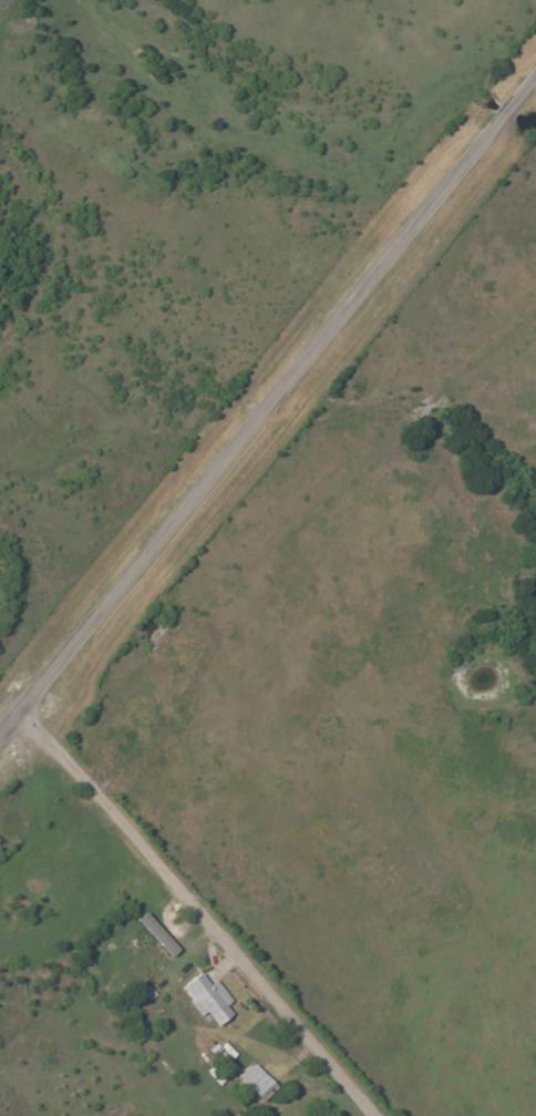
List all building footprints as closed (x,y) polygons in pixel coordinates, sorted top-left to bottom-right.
[(180,948),(146,912),(138,920),(172,956),(180,948)] [(180,989),(201,1015),(206,1011),(218,1026),(233,1014),(226,1005),(232,1000),(216,980),(210,984),(200,972),(180,989)] [(279,1087),(255,1063),(240,1077),(263,1102),(279,1087)]
